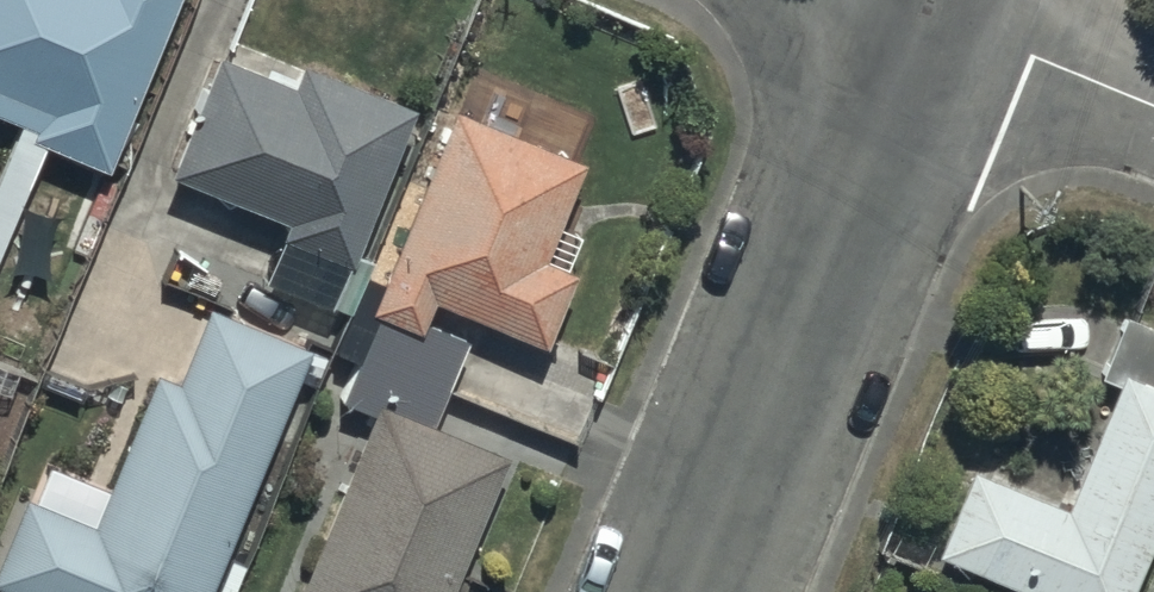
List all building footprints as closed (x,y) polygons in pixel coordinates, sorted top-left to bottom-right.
[(102,155),(165,0),(0,0),(0,100),(31,112),(26,124),(102,155)] [(275,221),(345,249),(408,91),(296,47),(287,68),(211,38),(163,159),(281,205),(275,221)] [(428,285),(539,330),(569,256),(537,243),(576,146),(447,94),(364,297),(415,317),(428,285)] [(306,336),(204,295),(173,369),(152,360),(89,513),(21,486),(0,538),(0,577),(37,591),(201,591),(306,336)] [(1060,591),(1118,591),(1153,505),(1153,317),(1120,303),(1094,364),(1110,370),(1059,491),(965,452),(929,538),(1060,591)] [(502,441),(373,389),(290,591),(441,591),(502,441)]
